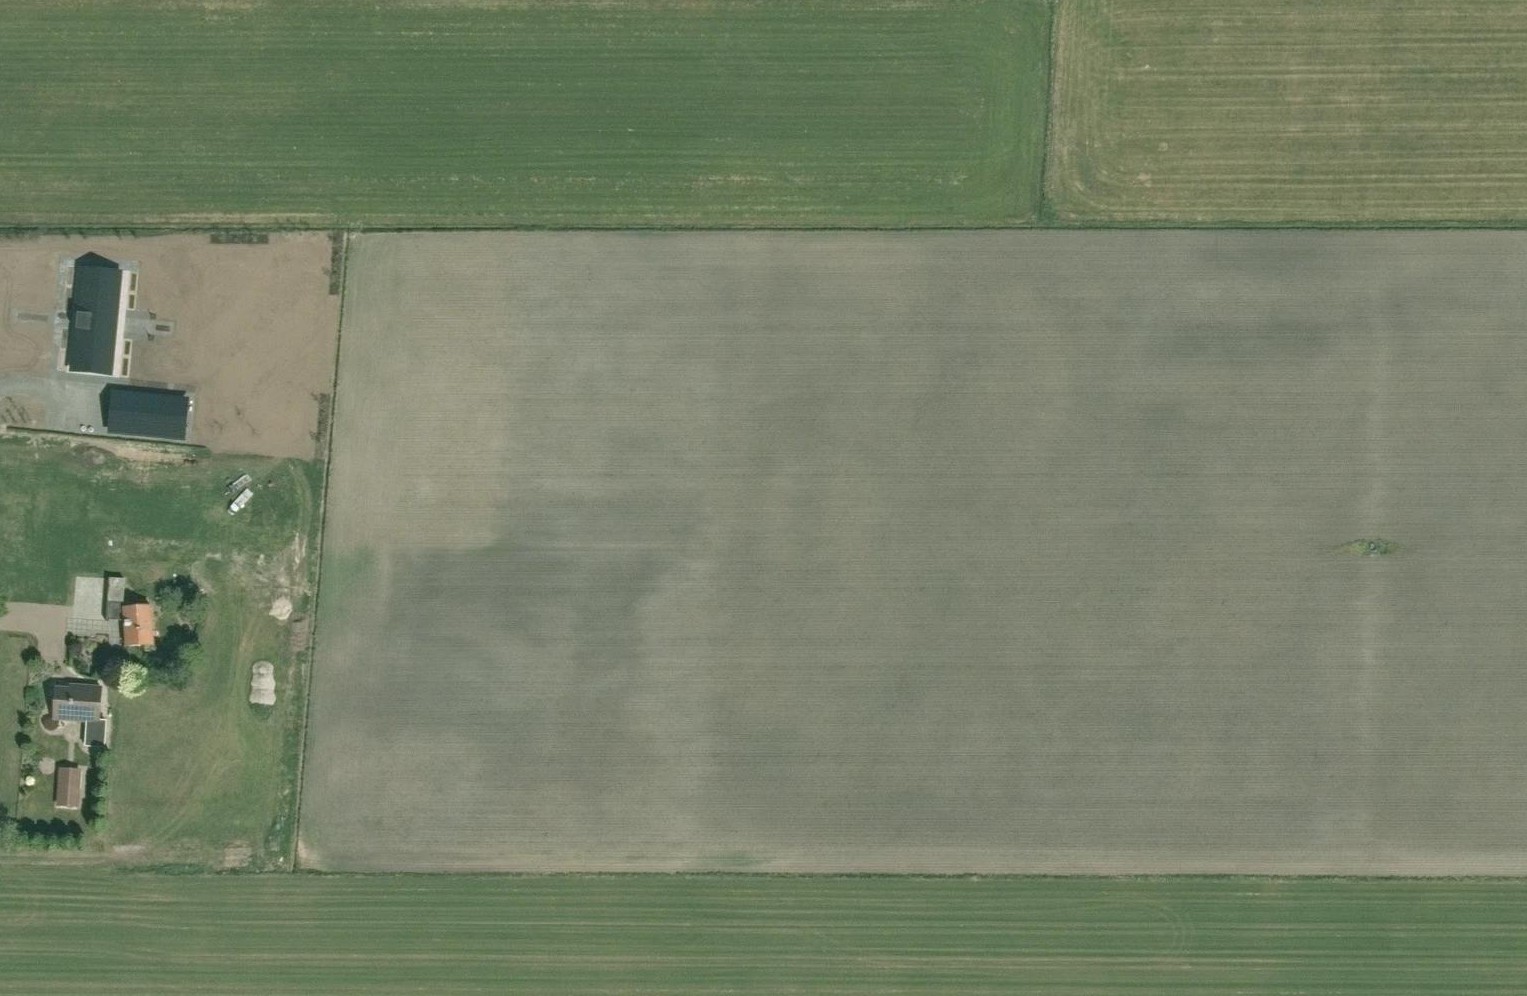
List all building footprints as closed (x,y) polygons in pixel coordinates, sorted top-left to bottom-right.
[(117,292),(82,289),(75,352),(111,356),(117,292)] [(124,580),(110,580),(107,619),(124,620),(126,647),(154,645),(151,606),(123,608),(124,580)] [(107,721),(101,721),(103,688),(77,686),(77,692),(55,690),(53,719),(87,721),(86,746),(106,747),(107,721)] [(77,806),(79,788),(80,769),(61,768),(59,805),(77,806)]
